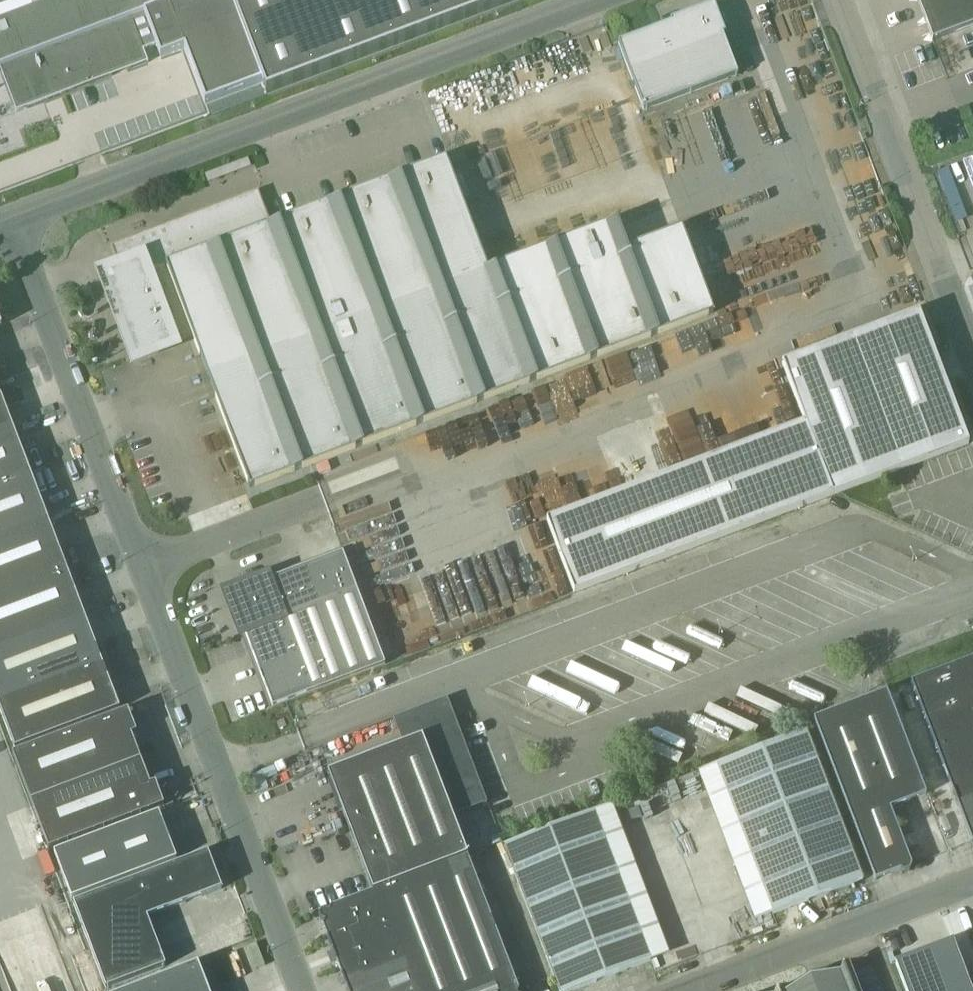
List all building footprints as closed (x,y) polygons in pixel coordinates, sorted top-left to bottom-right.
[(0,67),(17,112),(149,62),(144,50),(157,45),(162,57),(185,49),(206,104),(263,83),(267,95),(518,0),(0,0),(0,68),(0,67)] [(933,41),(972,26),(972,0),(917,0),(933,41)] [(644,111),(739,75),(713,7),(619,42),(644,111)] [(112,291),(136,357),(193,336),(248,482),(249,482),(251,487),(256,485),(256,486),(709,316),(709,315),(714,313),(712,308),(713,308),(682,228),(628,248),(618,220),(488,269),(449,164),(447,159),(441,160),(271,224),(259,190),(112,246),(122,273),(112,276),(117,289),(112,291)] [(805,423),(547,521),(575,593),(969,443),(919,312),(782,363),(805,423)] [(14,428),(0,391),(0,434),(14,428)] [(50,522),(14,428),(0,434),(0,541),(50,522)] [(85,615),(50,522),(0,541),(0,648),(85,615)] [(274,707),(386,665),(343,552),(239,592),(234,602),(274,707)] [(103,662),(85,615),(0,648),(0,701),(103,662)] [(911,682),(972,843),(972,659),(911,682)] [(0,701),(0,707),(16,749),(121,709),(103,662),(0,701)] [(887,692),(815,719),(875,880),(901,871),(906,873),(910,871),(913,866),(891,808),(927,795),(887,692)] [(320,916),(321,920),(325,922),(324,926),(323,926),(348,990),(520,990),(453,817),(490,802),(446,698),(394,720),(404,744),(328,773),(373,891),(332,907),(330,912),(326,910),(322,911),(320,916)] [(128,710),(14,754),(32,801),(141,760),(132,735),(137,733),(128,710)] [(774,914),(863,880),(807,731),(717,765),(774,914)] [(141,760),(32,801),(50,850),(165,806),(156,783),(151,785),(141,760)] [(651,961),(594,811),(505,846),(560,990),(572,990),(651,961)] [(73,899),(136,875),(177,859),(160,812),(55,852),(73,899)] [(107,988),(166,966),(148,917),(223,889),(209,852),(74,903),(107,988)] [(953,940),(896,962),(907,990),(972,990),(953,940)] [(199,963),(125,990),(210,990),(199,963)] [(849,964),(843,966),(840,972),(811,978),(789,990),(860,990),(849,964)]
